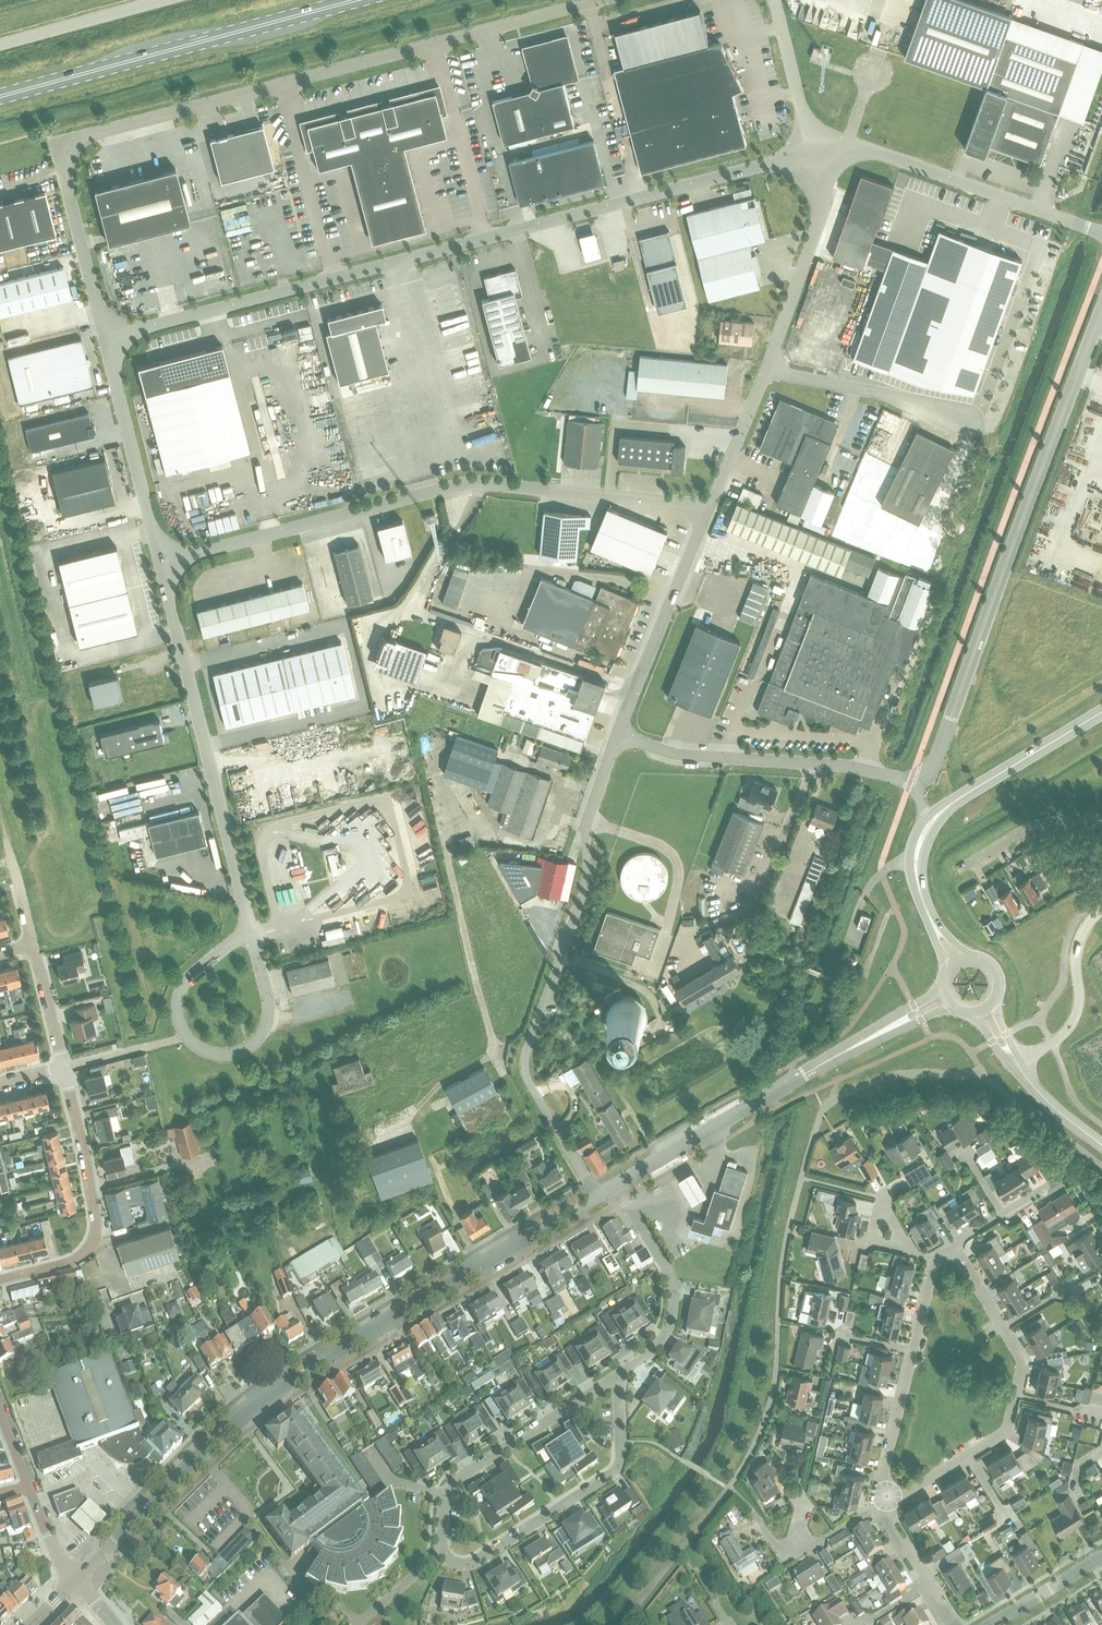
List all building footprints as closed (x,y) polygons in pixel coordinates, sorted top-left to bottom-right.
[(967,149),(985,156),(989,145),(1040,164),(1058,115),(1076,63),(1005,38),(1012,17),(965,0),(927,0),(906,58),(989,88),(967,149)] [(722,45),(719,43),(717,43),(714,43),(709,44),(700,10),(615,32),(624,67),(614,69),(642,172),(746,145),(733,93),(743,89),(736,74),(723,47),(722,45)] [(1012,17),(1005,38),(1076,63),(1058,115),(1089,125),(1101,87),(1101,49),(1012,17)] [(567,36),(524,47),(534,85),(531,91),(493,101),(504,143),(575,125),(563,83),(578,79),(567,36)] [(817,59),(820,49),(814,47),(811,57),(817,59)] [(338,112),(300,122),(307,149),(306,149),(306,151),(313,149),(318,170),(350,161),(369,232),(395,225),(401,224),(404,235),(425,229),(403,147),(446,136),(441,115),(447,114),(446,113),(438,86),(390,98),(390,97),(388,98),(390,103),(382,105),(381,100),(364,104),(346,109),(348,114),(340,116),(339,111),(337,111),(338,112)] [(274,168),(262,125),(209,139),(221,182),(274,168)] [(521,204),(605,182),(594,140),(510,162),(521,204)] [(190,222),(176,169),(94,190),(108,244),(190,222)] [(880,227),(894,187),(862,175),(854,196),(852,195),(845,215),(847,215),(833,257),(863,267),(865,262),(872,241),(877,227),(880,227)] [(736,201),(687,214),(709,300),(760,286),(749,244),(749,243),(766,239),(755,197),(754,197),(751,188),(734,193),(736,201)] [(45,191),(0,203),(0,248),(56,235),(45,191)] [(974,393),(1022,260),(939,230),(928,261),(888,372),(917,382),(974,393)] [(639,239),(658,312),(688,305),(669,231),(639,239)] [(595,232),(580,236),(586,260),(601,256),(595,232)] [(853,359),(888,372),(928,261),(872,241),(865,262),(885,269),(853,359)] [(624,267),(622,259),(618,260),(614,261),(616,270),(624,267)] [(0,282),(0,314),(71,296),(63,267),(0,282)] [(498,364),(530,355),(515,297),(522,295),(515,269),(483,277),(489,298),(481,300),(498,364)] [(339,383),(388,370),(375,321),(385,318),(382,304),(327,318),(331,332),(325,333),(339,383)] [(752,344),(754,322),(722,319),(720,341),(752,344)] [(81,338),(7,357),(19,404),(93,386),(81,338)] [(250,450),(222,345),(153,363),(138,367),(140,377),(165,472),(250,450)] [(728,364),(640,355),(639,371),(629,370),(627,396),(636,397),(637,389),(681,393),(683,396),(689,394),(725,397),(728,364)] [(822,522),(835,492),(814,483),(840,423),(781,399),(760,449),(794,463),(777,504),(791,510),(787,519),(798,523),(802,514),(822,522)] [(25,428),(31,451),(94,435),(89,412),(25,428)] [(598,466),(602,423),(569,419),(565,463),(567,466),(573,466),(575,464),(588,465),(589,468),(595,468),(597,466),(598,466)] [(621,435),(618,461),(672,466),(672,470),(684,471),(686,446),(674,445),(675,440),(621,435)] [(866,452),(832,536),(928,572),(943,535),(919,523),(928,505),(953,453),(917,435),(900,468),(866,452)] [(105,460),(52,473),(63,515),(115,502),(105,460)] [(757,507),(763,495),(744,487),(739,499),(757,507)] [(841,573),(845,564),(869,574),(876,557),(852,547),(851,548),(795,526),(738,503),(727,528),(785,551),(841,573)] [(650,572),(667,532),(608,507),(591,547),(650,572)] [(590,527),(591,516),(545,511),(540,555),(577,559),(580,526),(590,527)] [(436,520),(435,513),(424,516),(426,522),(436,520)] [(411,552),(402,520),(377,527),(385,559),(411,552)] [(359,545),(333,551),(347,604),(372,597),(359,545)] [(137,631),(116,546),(58,561),(79,646),(137,631)] [(587,550),(582,564),(587,566),(592,552),(587,550)] [(456,607),(469,571),(454,566),(442,602),(456,607)] [(811,572),(757,711),(788,723),(791,715),(797,718),(800,709),(855,731),(859,721),(870,725),(896,659),(905,662),(934,589),(879,567),(868,594),(811,572)] [(616,657),(639,601),(602,586),(596,600),(592,599),(592,598),(591,598),(573,590),(571,590),(542,577),(523,624),(573,645),(592,652),(594,647),(616,657)] [(576,578),(571,590),(573,590),(591,598),(597,585),(581,578),(576,578)] [(754,581),(751,589),(765,594),(768,587),(754,581)] [(196,610),(203,636),(309,608),(302,583),(196,610)] [(751,589),(748,596),(762,601),(765,594),(751,589)] [(748,596),(745,603),(759,608),(762,601),(748,596)] [(745,603),(742,610),(757,616),(759,608),(745,603)] [(772,628),(779,610),(773,608),(766,626),(772,628)] [(742,610),(740,617),(754,623),(757,616),(742,610)] [(452,652),(459,630),(442,624),(435,646),(452,652)] [(711,714),(740,642),(696,624),(667,696),(711,714)] [(418,674),(426,651),(384,636),(376,659),(418,674)] [(341,642),(329,645),(336,671),(348,668),(341,642)] [(318,647),(324,674),(336,671),(329,645),(318,647)] [(580,749),(604,683),(500,646),(482,648),(475,668),(511,680),(497,721),(580,749)] [(318,647),(306,650),(313,677),(319,703),(331,700),(324,674),(318,647)] [(761,656),(764,649),(758,647),(756,654),(761,656)] [(306,650),(294,653),(301,680),(313,677),(306,650)] [(294,653),(283,656),(289,682),(301,680),(294,653)] [(283,656),(271,659),(277,685),(289,682),(283,656)] [(259,662),(266,688),(277,685),(271,659),(259,662)] [(259,662),(247,665),(254,691),(266,688),(259,662)] [(236,668),(242,694),(254,691),(247,665),(236,668)] [(212,673),(219,700),(242,694),(236,668),(212,673)] [(348,668),(336,671),(342,697),(354,694),(348,668)] [(324,674),(331,700),(342,697),(336,671),(324,674)] [(123,699),(117,675),(88,682),(94,706),(123,699)] [(313,677),(301,680),(289,682),(296,709),(319,703),(313,677)] [(289,682),(277,685),(284,712),(296,709),(289,682)] [(277,685),(266,688),(272,715),(284,712),(277,685)] [(266,688),(254,691),(260,718),(272,715),(266,688)] [(254,691),(242,694),(249,720),(260,718),(254,691)] [(219,700),(225,726),(249,720),(242,694),(219,700)] [(165,741),(159,719),(101,734),(106,756),(165,741)] [(492,793),(502,763),(494,760),(498,750),(457,736),(443,776),(492,793)] [(527,737),(523,749),(533,752),(537,740),(527,737)] [(565,769),(570,754),(537,742),(534,751),(539,753),(537,759),(565,769)] [(527,771),(508,828),(533,837),(553,780),(527,771)] [(741,795),(737,804),(758,812),(761,805),(768,808),(776,789),(754,780),(746,798),(741,795)] [(831,829),(838,811),(817,803),(811,821),(831,829)] [(206,842),(198,811),(148,823),(155,855),(206,842)] [(764,823),(734,811),(713,862),(744,874),(764,823)] [(471,835),(463,838),(467,849),(475,845),(471,835)] [(1047,843),(1037,849),(1047,864),(1056,858),(1047,843)] [(339,873),(333,852),(327,854),(332,875),(339,873)] [(667,882),(668,876),(667,870),(665,864),(661,859),(656,855),(651,853),(645,852),(639,853),(633,855),(628,859),(624,864),(622,870),(621,876),(622,882),(624,888),(628,892),(633,896),(639,898),(645,899),(651,898),(656,896),(661,892),(665,888),(667,882)] [(502,859),(498,861),(521,900),(536,892),(568,899),(576,864),(538,855),(537,862),(536,864),(502,859)] [(800,924),(825,860),(815,856),(789,920),(800,924)] [(1024,856),(1018,860),(1022,866),(1028,862),(1024,856)] [(1040,889),(1048,885),(1040,871),(1025,880),(1020,872),(1015,875),(1019,883),(1017,884),(1021,890),(1022,890),(1029,901),(1035,897),(1036,899),(1041,896),(1040,894),(1042,893),(1040,889)] [(996,886),(995,886),(994,883),(984,889),(991,900),(998,896),(1002,902),(1004,901),(1010,912),(1015,909),(1017,911),(1023,907),(1022,905),(1024,904),(1021,899),(1019,899),(1012,887),(1006,891),(1001,883),(996,886)] [(964,893),(968,900),(974,896),(970,889),(964,893)] [(651,958),(660,929),(607,911),(594,950),(633,963),(636,953),(651,958)] [(866,930),(871,916),(862,913),(857,927),(866,930)] [(8,932),(5,917),(0,918),(0,934),(8,932)] [(992,919),(983,924),(989,934),(997,928),(992,919)] [(684,1001),(740,968),(732,955),(726,959),(712,936),(704,940),(718,964),(677,989),(684,1001)] [(86,969),(81,951),(63,955),(65,963),(57,965),(61,981),(80,977),(78,971),(86,969)] [(853,967),(856,959),(849,956),(846,965),(853,967)] [(286,969),(292,995),(335,984),(328,959),(286,969)] [(9,989),(12,1000),(17,999),(15,991),(14,984),(21,983),(16,966),(4,969),(9,989)] [(4,969),(0,970),(0,988),(2,987),(7,1006),(13,1004),(12,1000),(9,989),(4,969)] [(608,1021),(610,1026),(614,1031),(619,1034),(624,1035),(630,1035),(635,1034),(640,1031),(643,1026),(646,1021),(646,1016),(646,1011),(644,1007),(641,1002),(637,999),(632,997),(627,996),(622,997),(620,988),(614,989),(609,992),(605,997),(612,1003),(609,1007),(608,1011),(607,1016),(608,1021)] [(97,1017),(94,1007),(94,1004),(73,1010),(75,1019),(71,1020),(75,1037),(95,1032),(92,1018),(97,1017)] [(18,1028),(20,1035),(21,1042),(25,1059),(38,1056),(34,1039),(27,1040),(23,1026),(18,1028)] [(13,1061),(8,1045),(1,1046),(0,1040),(0,1064),(13,1061)] [(21,1042),(8,1045),(13,1061),(25,1059),(21,1042)] [(144,1054),(132,1057),(134,1065),(146,1062),(144,1054)] [(337,1080),(331,1082),(335,1094),(374,1081),(370,1069),(363,1072),(359,1057),(333,1066),(337,1080)] [(633,1136),(587,1059),(574,1067),(616,1136),(599,1146),(603,1153),(620,1143),(620,1144),(633,1136)] [(90,1097),(108,1093),(103,1074),(108,1072),(106,1063),(89,1067),(92,1076),(85,1077),(90,1097)] [(511,1114),(518,1110),(513,1101),(505,1105),(498,1090),(497,1091),(484,1067),(445,1087),(458,1111),(450,1115),(456,1127),(463,1123),(469,1134),(493,1121),(502,1123),(512,1118),(511,1114)] [(560,1079),(565,1090),(578,1085),(573,1073),(560,1079)] [(555,1086),(560,1096),(565,1094),(560,1083),(555,1086)] [(45,1091),(32,1094),(35,1109),(49,1106),(45,1091)] [(35,1109),(32,1094),(19,1097),(23,1112),(35,1109)] [(154,1094),(144,1096),(147,1108),(157,1105),(154,1094)] [(19,1097),(6,1100),(10,1115),(23,1112),(19,1097)] [(6,1100),(0,1102),(0,1118),(10,1115),(6,1100)] [(105,1116),(95,1118),(100,1139),(108,1137),(110,1142),(118,1140),(116,1134),(114,1135),(110,1115),(118,1113),(116,1105),(103,1108),(105,1116)] [(980,1142),(993,1135),(987,1126),(978,1131),(966,1111),(952,1120),(954,1124),(939,1133),(948,1149),(959,1142),(961,1144),(976,1135),(980,1142)] [(176,1126),(178,1135),(183,1155),(196,1151),(189,1123),(176,1126)] [(45,1147),(60,1144),(57,1130),(42,1134),(44,1142),(37,1144),(38,1149),(45,1147)] [(129,1132),(122,1134),(124,1142),(131,1140),(129,1132)] [(897,1141),(886,1148),(892,1158),(894,1157),(897,1163),(904,1158),(906,1162),(916,1156),(914,1152),(921,1148),(912,1132),(903,1138),(903,1139),(897,1142),(897,1141)] [(578,1142),(596,1171),(596,1172),(607,1165),(589,1135),(578,1142)] [(11,1138),(13,1144),(25,1142),(24,1136),(11,1138)] [(525,1152),(537,1144),(533,1137),(521,1145),(525,1152)] [(842,1167),(862,1155),(851,1137),(831,1149),(842,1167)] [(934,1137),(929,1140),(933,1147),(938,1144),(934,1137)] [(381,1198),(432,1180),(418,1139),(367,1157),(381,1198)] [(988,1141),(976,1148),(980,1155),(985,1163),(996,1155),(992,1147),(988,1141)] [(63,1157),(60,1144),(45,1147),(48,1160),(63,1157)] [(104,1159),(107,1175),(126,1170),(124,1164),(131,1163),(129,1152),(132,1151),(130,1144),(119,1147),(121,1155),(104,1159)] [(937,1156),(944,1167),(954,1161),(947,1150),(937,1156)] [(1007,1172),(1017,1189),(1030,1181),(1024,1171),(1030,1168),(1033,1172),(1039,1169),(1029,1151),(1016,1159),(1017,1161),(1011,1164),(1014,1168),(1007,1172)] [(520,1159),(525,1167),(532,1163),(527,1155),(520,1159)] [(66,1169),(63,1157),(48,1160),(51,1173),(66,1169)] [(868,1179),(878,1173),(869,1158),(859,1164),(868,1179)] [(22,1159),(15,1161),(16,1167),(24,1165),(22,1159)] [(546,1188),(564,1177),(557,1165),(548,1171),(542,1161),(533,1167),(546,1188)] [(918,1166),(925,1177),(931,1174),(924,1162),(918,1166)] [(691,1227),(711,1234),(715,1223),(724,1226),(730,1228),(748,1172),(727,1165),(719,1190),(715,1188),(704,1220),(694,1217),(691,1227)] [(524,1181),(530,1178),(523,1168),(518,1171),(524,1181)] [(66,1169),(51,1173),(54,1185),(69,1182),(66,1169)] [(303,1181),(300,1170),(293,1171),(296,1182),(303,1181)] [(692,1170),(677,1178),(691,1203),(707,1194),(692,1170)] [(1017,1189),(1007,1172),(1001,1176),(999,1172),(994,1175),(991,1170),(984,1174),(992,1189),(999,1185),(1006,1196),(1017,1189)] [(930,1177),(921,1183),(925,1191),(935,1185),(930,1177)] [(157,1179),(105,1192),(113,1226),(128,1222),(127,1218),(131,1217),(129,1206),(145,1202),(147,1213),(152,1212),(154,1219),(167,1216),(157,1179)] [(0,1182),(0,1186),(1,1191),(8,1190),(6,1180),(0,1182)] [(466,1193),(473,1189),(469,1181),(461,1186),(466,1193)] [(494,1195),(487,1183),(486,1181),(479,1185),(487,1199),(494,1195)] [(69,1182),(54,1185),(57,1198),(72,1195),(69,1182)] [(518,1206),(507,1189),(504,1183),(496,1188),(500,1193),(494,1197),(504,1214),(518,1206)] [(515,1184),(507,1189),(518,1206),(518,1205),(533,1196),(525,1183),(517,1187),(515,1184)] [(966,1198),(959,1202),(968,1216),(980,1209),(976,1202),(981,1198),(973,1185),(962,1191),(966,1198)] [(918,1188),(911,1191),(915,1197),(921,1194),(918,1188)] [(828,1191),(826,1201),(834,1203),(836,1193),(828,1191)] [(1077,1208),(1067,1192),(1039,1209),(1049,1225),(1060,1218),(1061,1221),(1064,1220),(1065,1221),(1066,1221),(1067,1222),(1068,1222),(1069,1222),(1071,1223),(1072,1222),(1073,1222),(1074,1222),(1075,1221),(1076,1221),(1077,1220),(1077,1219),(1078,1218),(1078,1217),(1079,1216),(1079,1215),(1079,1214),(1079,1212),(1078,1211),(1077,1208)] [(75,1208),(72,1195),(57,1198),(61,1211),(75,1208)] [(959,1202),(955,1196),(937,1207),(950,1227),(968,1216),(959,1202)] [(843,1210),(839,1228),(853,1232),(858,1213),(854,1212),(856,1203),(837,1198),(835,1208),(843,1210)] [(478,1205),(472,1208),(459,1216),(471,1235),(490,1224),(478,1205)] [(425,1206),(417,1211),(421,1218),(429,1213),(425,1206)] [(910,1228),(916,1238),(923,1234),(928,1241),(939,1234),(935,1227),(940,1223),(930,1206),(920,1212),(925,1220),(918,1224),(918,1223),(910,1228)] [(44,1234),(51,1232),(48,1219),(40,1221),(44,1234)] [(1050,1239),(1039,1221),(1027,1229),(1042,1253),(1048,1250),(1044,1243),(1050,1239)] [(421,1239),(432,1258),(444,1251),(437,1238),(443,1235),(435,1222),(424,1228),(428,1235),(421,1239)] [(628,1244),(632,1242),(625,1230),(622,1232),(616,1222),(603,1229),(616,1252),(628,1245),(628,1244)] [(22,1239),(13,1242),(17,1257),(33,1253),(30,1244),(28,1238),(26,1232),(25,1225),(20,1226),(22,1233),(21,1233),(22,1239)] [(125,1274),(178,1256),(169,1226),(115,1243),(125,1274)] [(800,1227),(798,1233),(803,1234),(807,1235),(809,1229),(804,1228),(800,1227)] [(13,1242),(10,1229),(4,1231),(7,1243),(0,1245),(0,1253),(2,1261),(17,1257),(13,1242)] [(826,1279),(845,1273),(835,1237),(812,1231),(809,1245),(817,1247),(826,1279)] [(1066,1246),(1070,1252),(1075,1249),(1078,1256),(1075,1257),(1083,1271),(1101,1259),(1101,1248),(1101,1247),(1101,1240),(1099,1239),(1097,1240),(1096,1241),(1090,1231),(1066,1246)] [(30,1244),(33,1253),(47,1250),(43,1234),(28,1238),(30,1244)] [(1006,1251),(997,1234),(979,1245),(983,1250),(977,1253),(984,1264),(1000,1254),(1006,1251)] [(583,1241),(570,1248),(578,1261),(581,1267),(594,1259),(593,1257),(602,1252),(593,1236),(583,1242),(583,1241)] [(368,1238),(361,1243),(370,1257),(377,1253),(368,1238)] [(1033,1241),(1027,1244),(1031,1251),(1037,1248),(1033,1241)] [(1054,1256),(1064,1251),(1060,1242),(1049,1248),(1054,1256)] [(361,1243),(354,1247),(363,1261),(370,1257),(361,1243)] [(340,1246),(299,1265),(309,1287),(350,1268),(340,1246)] [(217,1248),(210,1251),(213,1258),(221,1254),(217,1248)] [(645,1250),(630,1258),(638,1271),(652,1262),(645,1250)] [(1057,1261),(1050,1250),(1044,1253),(1050,1265),(1057,1261)] [(1006,1264),(1004,1261),(1010,1257),(1006,1251),(1000,1254),(984,1264),(990,1275),(995,1272),(998,1276),(1012,1268),(1008,1263),(1006,1264)] [(865,1268),(869,1254),(862,1252),(858,1266),(865,1268)] [(562,1253),(550,1261),(560,1277),(561,1279),(563,1282),(566,1287),(567,1289),(574,1285),(572,1281),(571,1278),(568,1273),(572,1270),(562,1253)] [(895,1275),(911,1279),(914,1266),(904,1263),(906,1256),(895,1253),(893,1263),(897,1264),(895,1275)] [(394,1280),(411,1270),(403,1257),(399,1260),(395,1254),(383,1262),(394,1280)] [(1043,1261),(1040,1255),(1033,1259),(1037,1265),(1043,1261)] [(611,1256),(601,1262),(610,1276),(619,1270),(611,1257),(611,1256)] [(550,1261),(537,1268),(553,1295),(565,1288),(550,1261)] [(283,1270),(285,1276),(288,1275),(293,1272),(290,1266),(283,1270)] [(1052,1284),(1059,1281),(1052,1269),(1046,1273),(1052,1284)] [(1016,1281),(1018,1280),(1013,1270),(1000,1278),(1003,1284),(997,1287),(1004,1299),(1020,1289),(1016,1281)] [(73,1272),(36,1280),(38,1290),(52,1287),(53,1291),(76,1286),(73,1272)] [(231,1287),(238,1283),(232,1273),(226,1277),(231,1287)] [(911,1279),(895,1275),(888,1273),(885,1287),(887,1288),(885,1295),(904,1300),(906,1293),(908,1293),(911,1279)] [(526,1275),(514,1282),(524,1298),(528,1305),(540,1297),(536,1291),(526,1275)] [(356,1286),(363,1298),(381,1288),(374,1276),(356,1286)] [(291,1294),(285,1278),(277,1282),(283,1298),(291,1294)] [(363,1298),(356,1286),(355,1284),(349,1288),(344,1279),(329,1288),(336,1300),(342,1296),(349,1307),(363,1298)] [(583,1294),(590,1290),(584,1279),(576,1283),(583,1294)] [(514,1282),(502,1289),(515,1311),(520,1308),(517,1303),(524,1298),(514,1282)] [(29,1285),(32,1297),(38,1295),(35,1284),(29,1285)] [(180,1284),(172,1287),(177,1301),(184,1299),(180,1284)] [(32,1297),(29,1285),(22,1287),(25,1298),(32,1297)] [(25,1298),(22,1287),(16,1288),(19,1300),(25,1298)] [(19,1300),(16,1288),(9,1290),(12,1302),(19,1300)] [(1026,1299),(1020,1289),(1004,1299),(1011,1310),(1014,1308),(1017,1314),(1042,1299),(1037,1292),(1026,1299)] [(805,1290),(801,1309),(810,1312),(807,1323),(820,1326),(823,1315),(826,1316),(831,1295),(815,1291),(815,1292),(805,1290)] [(323,1298),(319,1291),(312,1295),(316,1302),(313,1304),(324,1322),(337,1314),(326,1296),(323,1298)] [(686,1332),(707,1336),(713,1308),(718,1309),(720,1297),(694,1293),(692,1304),(691,1303),(686,1332)] [(493,1295),(481,1302),(490,1319),(502,1311),(493,1295)] [(846,1310),(849,1297),(841,1295),(838,1308),(846,1310)] [(885,1295),(883,1303),(881,1302),(878,1316),(884,1317),(901,1321),(904,1308),(902,1307),(904,1300),(885,1295)] [(302,1297),(295,1300),(300,1309),(306,1321),(312,1317),(308,1308),(302,1297)] [(551,1301),(558,1312),(565,1307),(558,1297),(551,1301)] [(623,1314),(636,1333),(640,1330),(642,1333),(648,1329),(640,1317),(648,1312),(638,1297),(627,1305),(630,1309),(623,1314)] [(558,1312),(551,1301),(544,1305),(551,1316),(558,1312)] [(244,1302),(238,1305),(243,1312),(244,1312),(260,1338),(266,1334),(268,1335),(272,1333),(272,1330),(274,1329),(263,1312),(252,1319),(250,1316),(251,1314),(248,1309),(244,1302)] [(481,1302),(468,1309),(477,1325),(475,1326),(479,1332),(476,1334),(482,1343),(484,1347),(489,1343),(491,1342),(484,1330),(486,1329),(482,1323),(490,1319),(481,1302)] [(1072,1302),(1063,1307),(1068,1314),(1076,1309),(1072,1302)] [(599,1308),(594,1311),(598,1316),(602,1313),(599,1308)] [(26,1320),(22,1309),(0,1317),(0,1324),(14,1318),(16,1323),(17,1324),(26,1320)] [(852,1326),(855,1311),(848,1309),(844,1324),(852,1326)] [(225,1314),(229,1320),(245,1347),(250,1344),(253,1345),(256,1343),(256,1340),(258,1339),(247,1322),(241,1326),(235,1317),(234,1318),(230,1311),(225,1314)] [(636,1333),(623,1314),(617,1318),(612,1311),(601,1319),(611,1335),(619,1331),(626,1343),(633,1338),(631,1336),(636,1333)] [(180,1313),(173,1314),(174,1322),(181,1321),(180,1313)] [(288,1344),(303,1335),(295,1322),(290,1314),(274,1324),(279,1333),(281,1332),(288,1344)] [(558,1314),(550,1318),(557,1330),(564,1325),(558,1314)] [(463,1342),(476,1334),(470,1324),(466,1326),(459,1315),(446,1323),(453,1335),(457,1332),(463,1342)] [(1032,1330),(1026,1334),(1032,1344),(1048,1334),(1044,1328),(1048,1326),(1045,1321),(1042,1316),(1028,1324),(1032,1330)] [(88,1325),(97,1324),(96,1317),(87,1318),(88,1325)] [(438,1317),(428,1323),(437,1338),(442,1335),(451,1350),(451,1351),(456,1348),(438,1317)] [(901,1321),(884,1317),(883,1325),(878,1324),(876,1330),(897,1335),(901,1321)] [(0,1324),(0,1338),(4,1336),(1,1329),(16,1323),(14,1318),(0,1324)] [(515,1323),(522,1333),(527,1330),(521,1319),(515,1323)] [(20,1333),(10,1337),(13,1343),(41,1332),(35,1320),(28,1320),(27,1321),(30,1329),(20,1333)] [(16,1324),(20,1333),(30,1329),(27,1321),(26,1320),(17,1324),(16,1324)] [(230,1333),(223,1337),(234,1354),(235,1353),(238,1354),(241,1352),(241,1349),(245,1347),(229,1320),(225,1323),(230,1333)] [(203,1321),(197,1325),(203,1334),(220,1362),(225,1359),(228,1360),(231,1358),(231,1355),(232,1355),(222,1338),(216,1342),(203,1321)] [(437,1338),(428,1323),(418,1329),(427,1344),(432,1341),(441,1356),(446,1353),(437,1338)] [(522,1333),(515,1323),(510,1326),(516,1337),(522,1333)] [(62,1324),(54,1327),(56,1334),(64,1332),(62,1324)] [(203,1334),(197,1325),(191,1328),(204,1349),(198,1353),(208,1369),(209,1369),(212,1370),(215,1368),(216,1365),(220,1362),(203,1334)] [(540,1325),(535,1328),(535,1330),(542,1341),(548,1337),(541,1327),(540,1327),(540,1325)] [(592,1340),(586,1344),(599,1364),(603,1361),(604,1364),(611,1359),(603,1348),(611,1343),(600,1326),(588,1334),(592,1340)] [(427,1344),(418,1329),(408,1335),(417,1350),(422,1347),(430,1361),(436,1358),(427,1344)] [(528,1331),(523,1334),(531,1347),(534,1345),(530,1338),(532,1336),(528,1331)] [(820,1348),(823,1336),(803,1331),(795,1362),(812,1366),(817,1347),(820,1348)] [(1048,1334),(1032,1344),(1038,1355),(1059,1342),(1053,1331),(1048,1334)] [(139,1333),(131,1337),(134,1344),(142,1340),(139,1333)] [(552,1338),(543,1343),(547,1350),(556,1344),(552,1338)] [(101,1339),(94,1341),(96,1348),(103,1346),(101,1339)] [(708,1341),(707,1348),(718,1350),(719,1344),(708,1341)] [(8,1344),(0,1347),(0,1362),(13,1357),(10,1350),(12,1349),(10,1343),(8,1344)] [(489,1343),(484,1347),(488,1353),(493,1350),(489,1343)] [(599,1364),(586,1344),(579,1349),(576,1344),(564,1351),(574,1366),(581,1361),(589,1373),(596,1369),(594,1367),(599,1364)] [(851,1347),(839,1344),(836,1356),(848,1359),(851,1347)] [(61,1345),(50,1348),(53,1360),(64,1356),(61,1345)] [(871,1365),(890,1369),(893,1356),(886,1355),(888,1348),(876,1345),(871,1365)] [(705,1352),(692,1347),(688,1352),(678,1346),(669,1360),(676,1364),(673,1368),(687,1377),(699,1360),(700,1361),(705,1352)] [(404,1347),(387,1358),(398,1376),(410,1369),(416,1381),(424,1376),(416,1362),(414,1363),(404,1347)] [(1062,1350),(1047,1353),(1048,1359),(1063,1356),(1062,1350)] [(508,1351),(492,1361),(497,1368),(511,1360),(513,1359),(508,1351)] [(711,1352),(708,1358),(713,1361),(717,1356),(711,1352)] [(446,1353),(441,1356),(444,1361),(449,1358),(446,1353)] [(20,1369),(30,1365),(26,1354),(15,1358),(20,1369)] [(67,1427),(73,1444),(76,1443),(79,1452),(99,1444),(117,1461),(121,1463),(125,1465),(130,1465),(135,1464),(139,1462),(147,1456),(148,1456),(138,1446),(143,1441),(138,1428),(137,1428),(110,1354),(48,1377),(67,1427)] [(547,1358),(540,1362),(546,1370),(558,1390),(569,1383),(563,1373),(570,1369),(561,1354),(549,1361),(547,1358)] [(200,1373),(205,1368),(197,1355),(192,1359),(200,1373)] [(613,1365),(620,1363),(617,1355),(610,1357),(613,1365)] [(1038,1379),(1056,1383),(1063,1385),(1061,1375),(1064,1375),(1063,1363),(1064,1363),(1063,1359),(1063,1356),(1048,1359),(1049,1366),(1051,1365),(1052,1369),(1042,1366),(1038,1379)] [(497,1368),(490,1373),(494,1379),(514,1366),(511,1360),(498,1367),(497,1368)] [(131,1362),(122,1365),(126,1376),(135,1373),(131,1362)] [(536,1370),(524,1377),(534,1392),(541,1387),(549,1399),(555,1395),(554,1393),(558,1390),(546,1370),(540,1362),(534,1366),(536,1370)] [(382,1389),(387,1386),(375,1366),(374,1366),(372,1363),(366,1367),(368,1370),(355,1377),(362,1390),(377,1382),(382,1389)] [(863,1363),(859,1382),(863,1383),(878,1386),(880,1380),(887,1382),(890,1369),(871,1365),(863,1363)] [(473,1372),(462,1379),(466,1385),(477,1378),(473,1372)] [(433,1389),(439,1385),(432,1374),(426,1377),(433,1389)] [(810,1388),(812,1380),(793,1375),(787,1401),(804,1405),(809,1388),(810,1388)] [(332,1385),(348,1411),(350,1415),(356,1412),(347,1398),(355,1394),(345,1377),(332,1385)] [(189,1403),(192,1406),(201,1397),(200,1396),(207,1390),(195,1378),(191,1382),(188,1378),(176,1389),(177,1391),(189,1403)] [(818,1398),(826,1400),(831,1379),(823,1378),(818,1398)] [(479,1379),(470,1385),(474,1391),(483,1385),(479,1379)] [(1055,1388),(1056,1383),(1038,1379),(1036,1390),(1061,1397),(1063,1390),(1055,1388)] [(505,1396),(518,1416),(529,1409),(523,1399),(530,1395),(520,1380),(509,1387),(512,1392),(505,1396)] [(189,1403),(177,1391),(176,1389),(174,1381),(165,1389),(170,1394),(165,1399),(169,1403),(169,1404),(181,1417),(192,1406),(189,1403)] [(878,1386),(863,1383),(862,1389),(865,1390),(862,1403),(880,1407),(883,1394),(877,1393),(878,1386)] [(136,1385),(130,1387),(134,1397),(141,1395),(136,1385)] [(324,1390),(318,1393),(325,1405),(323,1407),(331,1421),(348,1411),(332,1385),(330,1386),(328,1385),(324,1387),(324,1390)] [(656,1385),(642,1404),(659,1417),(665,1409),(672,1414),(683,1398),(676,1393),(673,1397),(656,1385)] [(154,1400),(161,1396),(155,1386),(150,1389),(154,1400)] [(1088,1403),(1091,1388),(1085,1386),(1081,1401),(1088,1403)] [(470,1387),(462,1392),(466,1399),(474,1394),(470,1387)] [(405,1404),(399,1394),(396,1388),(389,1392),(399,1408),(405,1404)] [(406,1390),(399,1394),(405,1404),(412,1400),(406,1390)] [(518,1416),(505,1396),(502,1391),(484,1403),(493,1418),(501,1413),(508,1425),(515,1421),(513,1419),(518,1416)] [(849,1416),(848,1419),(869,1424),(870,1418),(877,1420),(880,1407),(862,1403),(853,1400),(849,1416)] [(465,1422),(477,1442),(482,1439),(483,1441),(490,1437),(482,1425),(490,1420),(480,1406),(468,1413),(471,1418),(465,1422)] [(375,1430),(381,1426),(372,1411),(366,1415),(375,1430)] [(429,1413),(424,1415),(428,1421),(432,1419),(429,1413)] [(1029,1417),(1026,1429),(1044,1433),(1050,1435),(1053,1423),(1051,1423),(1053,1416),(1038,1413),(1037,1419),(1029,1417)] [(1061,1413),(1059,1420),(1071,1423),(1073,1417),(1061,1413)] [(290,1558),(299,1552),(309,1544),(312,1548),(306,1553),(307,1554),(317,1561),(304,1582),(304,1583),(306,1581),(317,1588),(318,1586),(325,1587),(324,1591),(325,1589),(338,1592),(338,1589),(345,1589),(345,1592),(346,1592),(346,1590),(359,1589),(358,1586),(364,1583),(366,1586),(367,1586),(366,1584),(378,1578),(376,1576),(381,1571),(384,1574),(384,1573),(382,1572),(391,1562),(389,1561),(392,1554),(396,1555),(394,1554),(399,1542),(396,1541),(397,1534),(401,1534),(398,1534),(399,1520),(397,1521),(395,1514),(398,1513),(398,1512),(396,1513),(392,1500),(390,1502),(386,1496),(389,1494),(388,1493),(373,1504),(369,1499),(360,1505),(355,1498),(347,1488),(346,1489),(291,1414),(265,1434),(277,1450),(285,1444),(317,1487),(314,1489),(313,1489),(312,1497),(313,1497),(315,1500),(287,1521),(282,1513),(266,1525),(290,1558)] [(455,1421),(443,1429),(453,1444),(460,1439),(468,1451),(474,1447),(473,1445),(477,1442),(465,1422),(462,1418),(460,1414),(453,1418),(455,1421)] [(812,1438),(816,1421),(808,1419),(806,1425),(785,1420),(780,1442),(802,1447),(805,1436),(812,1438)] [(869,1424),(848,1419),(847,1426),(856,1428),(853,1441),(871,1445),(874,1433),(867,1431),(869,1424)] [(333,1423),(328,1427),(335,1437),(338,1441),(343,1438),(333,1423)] [(568,1435),(556,1443),(564,1455),(576,1447),(577,1448),(584,1443),(571,1423),(563,1428),(568,1435)] [(138,1446),(148,1456),(153,1452),(162,1461),(181,1442),(165,1425),(146,1444),(143,1441),(138,1446)] [(1073,1426),(1071,1435),(1080,1437),(1082,1428),(1073,1426)] [(1026,1429),(1023,1441),(1032,1443),(1031,1446),(1028,1451),(1041,1460),(1044,1454),(1048,1440),(1043,1439),(1044,1433),(1026,1429)] [(424,1448),(437,1468),(442,1465),(443,1467),(449,1463),(442,1451),(449,1446),(440,1431),(428,1439),(431,1444),(424,1448)] [(395,1433),(386,1439),(390,1446),(399,1440),(395,1433)] [(556,1443),(552,1435),(531,1448),(536,1456),(544,1452),(551,1463),(552,1463),(564,1455),(556,1443)] [(684,1447),(680,1437),(670,1441),(674,1451),(684,1447)] [(345,1438),(339,1442),(346,1451),(351,1448),(345,1438)] [(378,1451),(389,1444),(385,1438),(374,1445),(378,1451)] [(871,1445),(853,1441),(850,1453),(847,1453),(845,1459),(860,1462),(861,1457),(868,1458),(871,1445)] [(37,1458),(43,1475),(82,1460),(79,1452),(76,1443),(73,1444),(37,1458)] [(389,1444),(378,1451),(382,1457),(393,1450),(389,1444)] [(819,1444),(817,1453),(824,1454),(826,1445),(819,1444)] [(437,1468),(424,1448),(418,1452),(415,1447),(403,1455),(413,1470),(420,1465),(428,1477),(434,1473),(433,1471),(437,1468)] [(576,1447),(564,1455),(572,1468),(576,1476),(597,1463),(591,1455),(584,1459),(577,1448),(576,1447)] [(1041,1460),(1028,1451),(1026,1450),(1016,1456),(1012,1449),(999,1456),(1010,1473),(1021,1466),(1024,1470),(1041,1460)] [(396,1455),(393,1450),(382,1457),(386,1462),(396,1455)] [(771,1475),(782,1469),(771,1451),(766,1454),(769,1459),(753,1469),(756,1475),(750,1479),(762,1497),(778,1487),(771,1475)] [(353,1466),(364,1458),(361,1453),(350,1460),(353,1466)] [(400,1461),(396,1455),(386,1462),(389,1468),(400,1461)] [(552,1463),(551,1463),(544,1468),(557,1488),(565,1483),(560,1476),(572,1468),(564,1455),(552,1463)] [(1010,1473),(999,1456),(987,1464),(1000,1485),(1006,1481),(1003,1477),(1010,1473)] [(368,1464),(364,1458),(353,1466),(357,1471),(368,1464)] [(400,1461),(389,1468),(393,1474),(404,1466),(400,1461)] [(842,1486),(860,1491),(864,1475),(851,1472),(852,1466),(837,1462),(834,1475),(839,1476),(838,1477),(844,1479),(842,1486)] [(1063,1463),(1061,1471),(1070,1476),(1072,1465),(1063,1463)] [(1094,1463),(1086,1468),(1091,1475),(1099,1469),(1094,1463)] [(372,1469),(368,1464),(357,1471),(361,1476),(372,1469)] [(504,1476),(492,1484),(500,1497),(513,1489),(520,1484),(507,1464),(499,1469),(504,1476)] [(13,1481),(8,1468),(0,1470),(0,1484),(13,1481)] [(372,1469),(361,1476),(365,1482),(375,1474),(372,1469)] [(379,1480),(375,1474),(365,1482),(368,1487),(379,1480)] [(966,1474),(954,1481),(963,1496),(966,1501),(979,1493),(976,1488),(975,1488),(966,1474)] [(492,1484),(488,1476),(467,1489),(473,1497),(480,1493),(487,1504),(488,1505),(500,1497),(492,1484)] [(379,1480),(368,1487),(374,1495),(384,1487),(379,1480)] [(946,1495),(939,1499),(947,1512),(958,1506),(964,1504),(967,1502),(966,1501),(963,1496),(954,1481),(942,1489),(946,1495)] [(1065,1483),(1056,1488),(1061,1496),(1070,1490),(1065,1483)] [(860,1491),(842,1486),(840,1493),(835,1492),(833,1499),(834,1500),(833,1506),(827,1506),(828,1514),(843,1513),(843,1506),(843,1502),(857,1505),(860,1491)] [(513,1489),(500,1497),(508,1509),(513,1517),(533,1504),(528,1496),(520,1500),(513,1489)] [(604,1507),(598,1510),(606,1521),(603,1523),(610,1533),(618,1527),(612,1519),(630,1507),(631,1509),(639,1504),(629,1489),(622,1494),(618,1489),(600,1501),(604,1507)] [(78,1490),(52,1499),(59,1517),(77,1510),(83,1503),(78,1490)] [(1015,1511),(1028,1503),(1023,1496),(1011,1504),(1015,1511)] [(488,1505),(487,1504),(480,1509),(493,1529),(501,1524),(496,1517),(508,1509),(500,1497),(488,1505)] [(947,1512),(939,1499),(939,1498),(932,1502),(929,1497),(917,1504),(926,1519),(929,1524),(936,1519),(938,1523),(950,1516),(947,1512)] [(4,1503),(7,1512),(7,1513),(22,1507),(19,1498),(4,1503)] [(1086,1499),(1079,1504),(1082,1509),(1090,1505),(1086,1499)] [(1083,1519),(1071,1500),(1063,1505),(1066,1510),(1052,1520),(1061,1536),(1071,1529),(1070,1527),(1083,1519)] [(926,1519),(917,1504),(905,1512),(914,1526),(916,1530),(921,1527),(919,1523),(926,1519)] [(643,1506),(634,1512),(638,1517),(647,1511),(645,1509),(643,1506)] [(0,1515),(0,1520),(2,1519),(3,1524),(25,1516),(22,1507),(7,1513),(7,1512),(3,1514),(0,1515)] [(88,1507),(70,1526),(87,1542),(105,1523),(88,1507)] [(588,1512),(553,1535),(556,1534),(564,1546),(564,1545),(571,1556),(572,1555),(571,1554),(594,1539),(602,1534),(588,1513),(589,1513),(588,1512)] [(3,1524),(0,1526),(0,1532),(12,1527),(15,1535),(30,1530),(25,1516),(3,1524)] [(984,1530),(997,1522),(993,1516),(980,1524),(984,1530)] [(857,1540),(861,1547),(876,1538),(868,1526),(854,1535),(850,1537),(853,1542),(857,1540)] [(245,1529),(239,1535),(250,1546),(255,1540),(254,1539),(245,1529)] [(727,1530),(718,1536),(721,1541),(730,1535),(727,1530)] [(1003,1530),(999,1532),(1003,1540),(1008,1537),(1003,1530)] [(1039,1564),(1032,1552),(1029,1548),(1036,1544),(1027,1530),(1021,1534),(1027,1545),(1012,1555),(1024,1574),(1039,1564)] [(9,1536),(6,1531),(0,1533),(0,1538),(1,1540),(9,1536)] [(31,1531),(22,1534),(25,1542),(33,1539),(31,1531)] [(845,1532),(839,1536),(843,1542),(849,1538),(845,1532)] [(22,1534),(14,1537),(16,1544),(24,1541),(22,1534)] [(239,1535),(234,1541),(245,1551),(250,1546),(239,1535)] [(751,1549),(746,1552),(743,1554),(732,1537),(720,1544),(738,1574),(759,1561),(751,1549)] [(862,1572),(868,1568),(881,1560),(885,1558),(881,1551),(883,1550),(876,1538),(861,1547),(857,1549),(861,1557),(864,1562),(857,1566),(861,1573),(862,1572)] [(950,1539),(942,1544),(947,1552),(955,1547),(950,1539)] [(546,1544),(543,1541),(523,1553),(531,1565),(533,1563),(538,1571),(547,1565),(549,1568),(564,1558),(552,1540),(546,1544)] [(234,1541),(229,1546),(240,1557),(245,1551),(234,1541)] [(960,1546),(963,1551),(971,1546),(968,1541),(960,1546)] [(240,1557),(229,1546),(224,1551),(235,1562),(240,1557)] [(942,1546),(933,1552),(929,1555),(933,1561),(947,1553),(942,1546)] [(224,1551),(218,1557),(229,1567),(235,1562),(224,1551)] [(826,1551),(824,1552),(819,1555),(827,1568),(834,1563),(826,1551)] [(959,1562),(965,1558),(961,1551),(948,1559),(952,1565),(942,1571),(954,1591),(971,1582),(959,1562)] [(995,1591),(1012,1581),(1006,1571),(1012,1568),(1003,1554),(990,1562),(995,1571),(986,1576),(995,1591)] [(198,1557),(188,1568),(192,1572),(198,1579),(206,1570),(212,1575),(216,1580),(222,1574),(222,1575),(225,1573),(224,1573),(229,1567),(218,1557),(213,1562),(209,1566),(203,1561),(202,1561),(198,1557)] [(806,1566),(792,1575),(803,1591),(804,1590),(811,1601),(814,1600),(818,1597),(811,1586),(824,1578),(812,1559),(805,1564),(806,1566)] [(868,1568),(862,1572),(866,1578),(868,1582),(874,1578),(874,1579),(878,1576),(883,1584),(898,1575),(891,1563),(885,1567),(881,1560),(868,1568)] [(566,1573),(572,1569),(566,1561),(560,1565),(566,1573)] [(510,1573),(506,1567),(485,1580),(493,1592),(489,1594),(496,1605),(504,1600),(501,1596),(510,1591),(512,1594),(527,1585),(517,1569),(510,1573)] [(18,1587),(29,1598),(37,1589),(17,1570),(13,1574),(22,1584),(18,1587)] [(861,1573),(846,1582),(850,1588),(866,1578),(862,1572),(861,1573)] [(883,1584),(877,1588),(882,1596),(884,1595),(886,1599),(890,1605),(902,1598),(902,1597),(898,1591),(905,1587),(898,1575),(883,1584)] [(834,1596),(841,1592),(832,1576),(825,1580),(834,1596)] [(839,1576),(834,1579),(838,1586),(843,1583),(839,1576)] [(174,1610),(181,1602),(175,1597),(179,1591),(163,1577),(156,1585),(158,1587),(155,1591),(163,1598),(160,1602),(166,1607),(167,1605),(174,1610)] [(775,1581),(767,1586),(771,1592),(779,1587),(775,1581)] [(0,1586),(0,1587),(7,1595),(19,1607),(29,1598),(18,1587),(16,1585),(11,1590),(3,1582),(0,1586)] [(743,1584),(739,1587),(743,1592),(749,1589),(747,1585),(743,1584)] [(460,1612),(460,1610),(467,1608),(467,1609),(478,1605),(474,1592),(467,1594),(466,1596),(463,1596),(465,1586),(456,1585),(455,1587),(443,1585),(441,1598),(442,1599),(440,1609),(460,1612)] [(191,1624),(206,1624),(221,1610),(205,1593),(197,1600),(203,1606),(187,1621),(191,1624)] [(1091,1597),(1101,1614),(1101,1594),(1096,1598),(1094,1595),(1091,1597)] [(7,1595),(2,1601),(0,1599),(0,1606),(10,1616),(19,1607),(7,1595)] [(288,1619),(287,1619),(286,1620),(264,1597),(265,1595),(235,1623),(233,1624),(282,1624),(288,1619)] [(986,1595),(978,1599),(984,1608),(991,1604),(986,1595)] [(839,1600),(813,1616),(818,1624),(840,1624),(837,1620),(847,1614),(839,1600)] [(857,1618),(864,1614),(856,1600),(855,1601),(849,1604),(857,1618)] [(668,1620),(672,1624),(709,1624),(701,1613),(696,1616),(692,1609),(689,1611),(685,1603),(678,1607),(671,1611),(674,1616),(668,1620)] [(1085,1605),(1071,1613),(1069,1611),(1066,1612),(1074,1624),(1097,1624),(1085,1605)] [(0,1606),(0,1624),(1,1624),(10,1616),(0,1606)] [(899,1615),(909,1611),(907,1606),(897,1610),(899,1615)] [(60,1624),(88,1624),(81,1618),(72,1608),(58,1622),(60,1624)] [(921,1613),(910,1619),(906,1612),(894,1620),(897,1624),(904,1624),(905,1624),(928,1624),(921,1613)] [(152,1615),(143,1624),(164,1624),(152,1615)]
